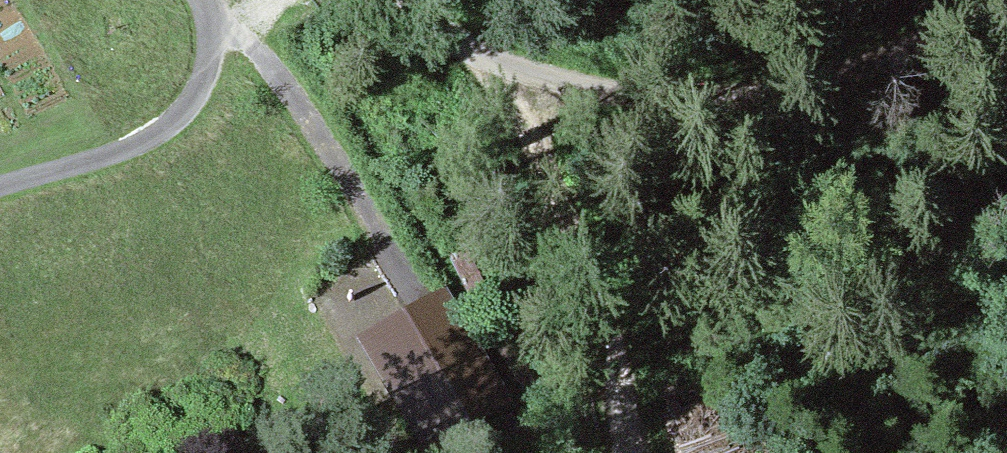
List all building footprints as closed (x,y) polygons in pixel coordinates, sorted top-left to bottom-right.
[(438,296),(359,340),(420,448),(499,404),(438,296)]
